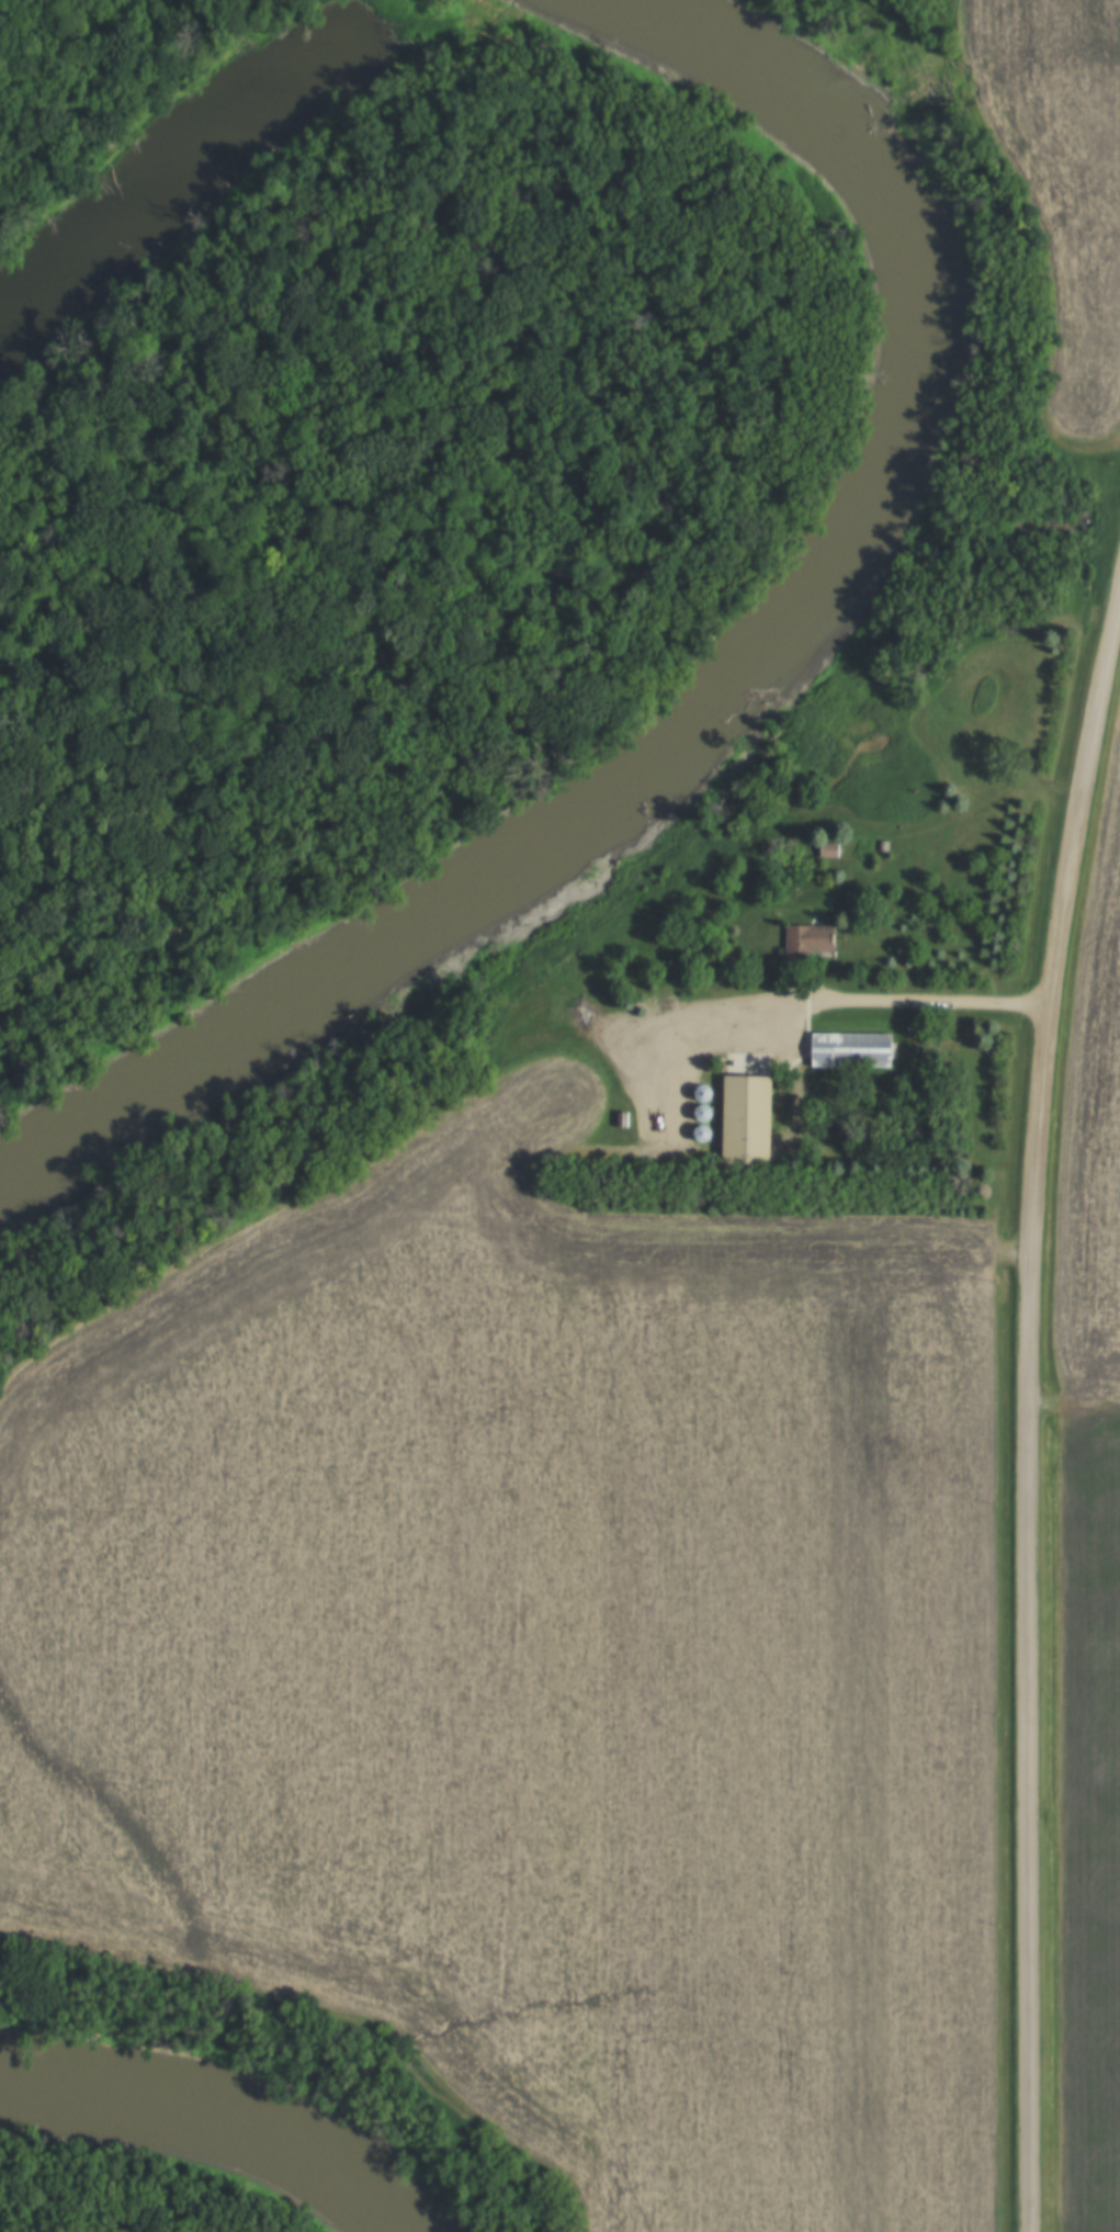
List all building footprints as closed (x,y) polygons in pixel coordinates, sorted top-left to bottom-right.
[(838,858),(838,844),(814,844),(814,858),(838,858)] [(781,925),(781,958),(831,958),(831,925),(781,925)] [(886,1068),(886,1033),(805,1033),(805,1068),(886,1068)] [(765,1075),(715,1075),(715,1167),(765,1167),(765,1075)] [(613,1127),(626,1127),(626,1113),(613,1113),(613,1127)]
